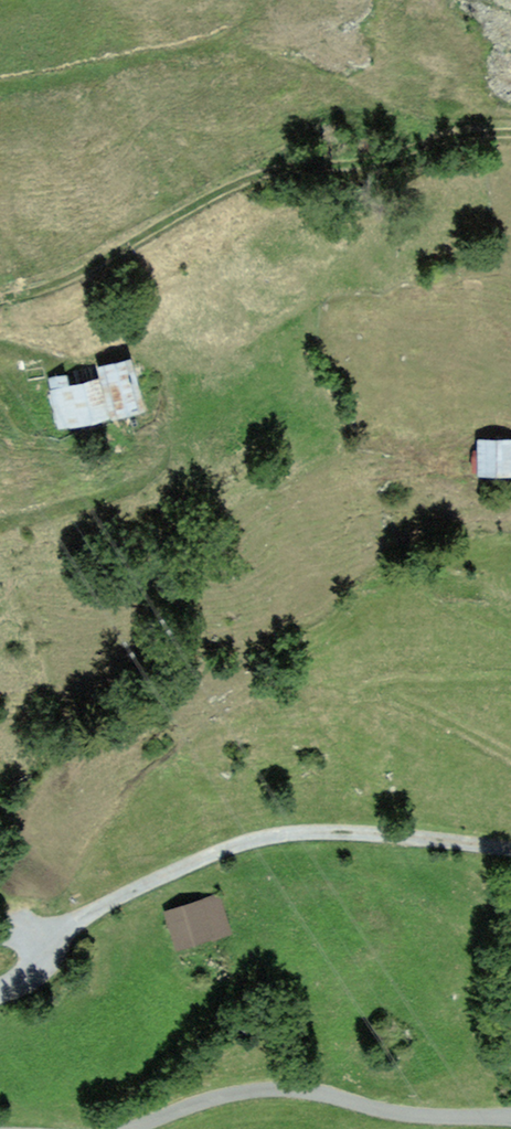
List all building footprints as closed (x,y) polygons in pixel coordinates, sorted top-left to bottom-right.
[(138,355),(105,364),(119,414),(152,405),(138,355)] [(72,370),(52,375),(62,424),(112,413),(103,374),(74,380),(72,370)] [(478,436),(478,473),(510,473),(510,436),(478,436)] [(223,892),(167,908),(179,948),(234,931),(223,892)]
